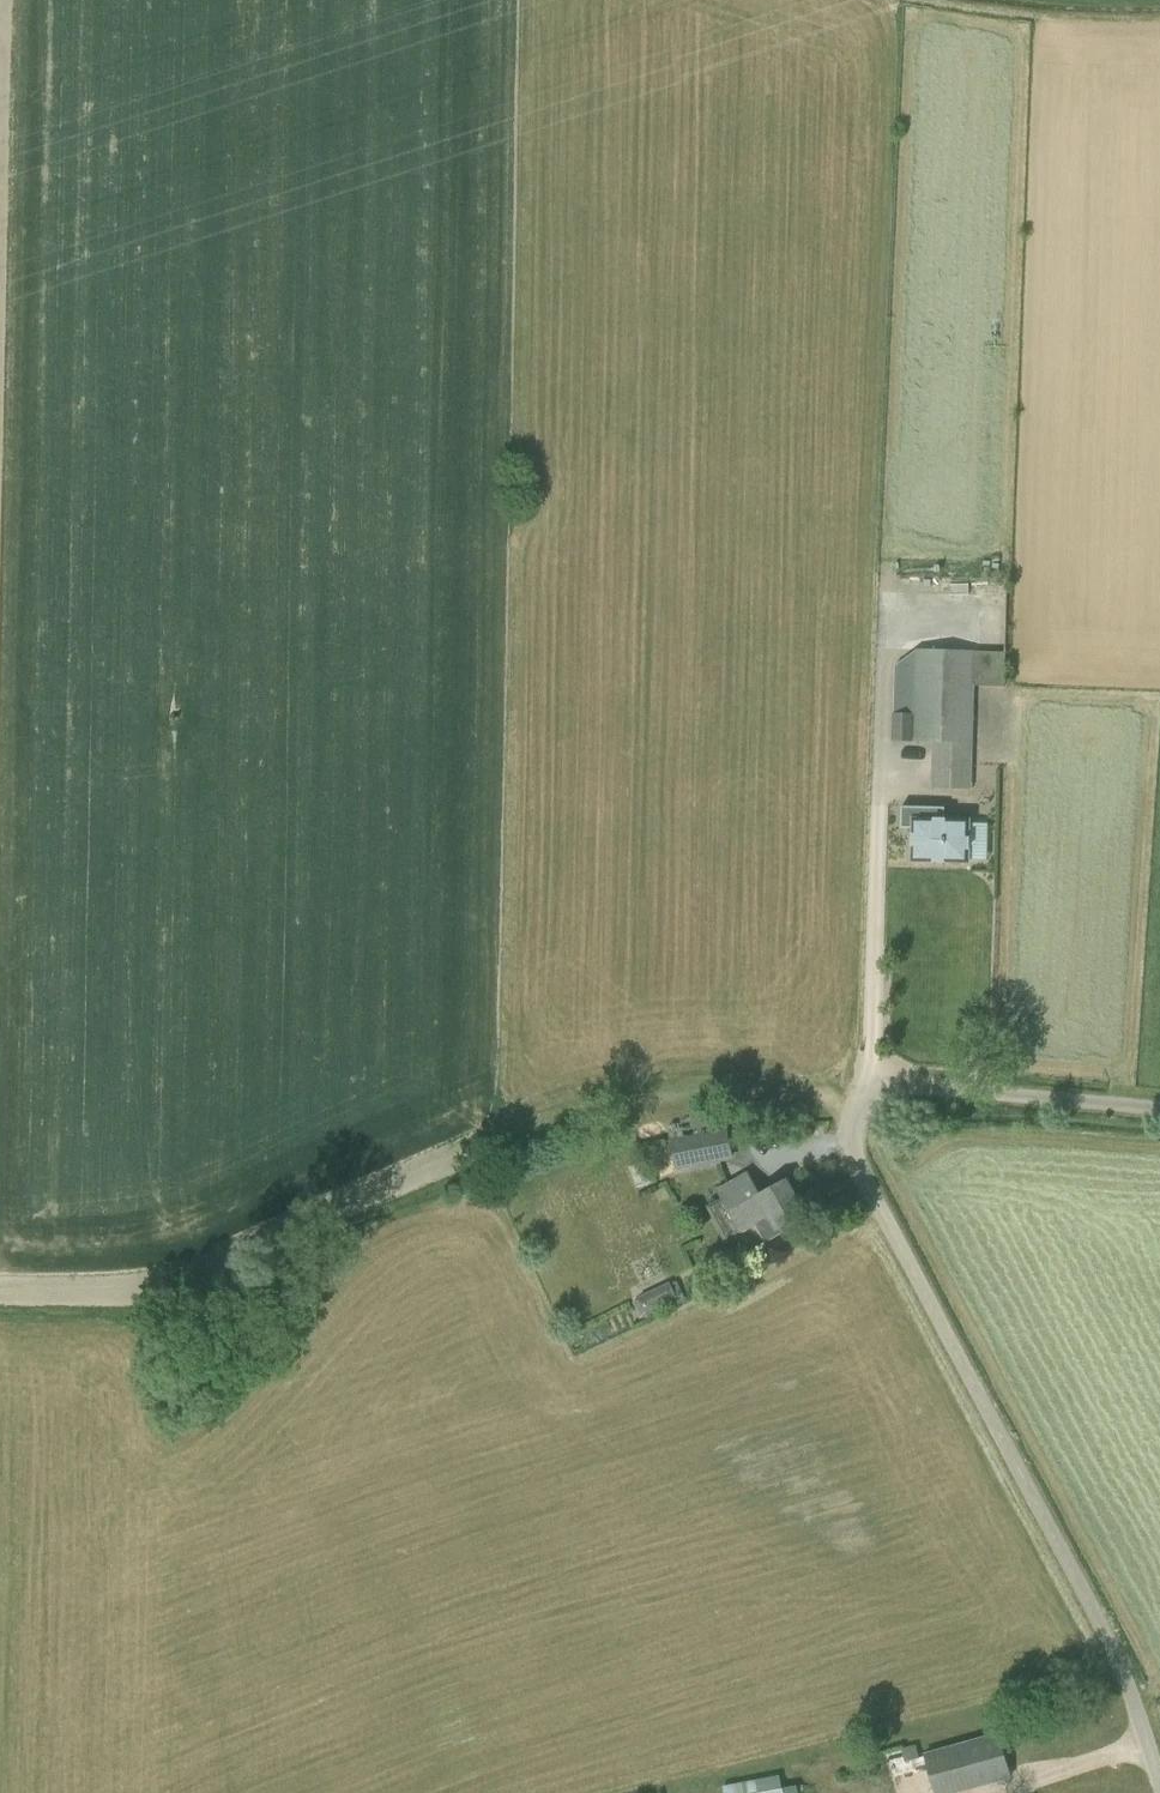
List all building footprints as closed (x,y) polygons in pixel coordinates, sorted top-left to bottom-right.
[(893,665),(891,740),(913,741),(934,741),(932,788),(973,789),(975,685),(1004,686),(1005,651),(916,649),(893,665)] [(913,829),(913,861),(969,863),(970,820),(945,820),(945,808),(902,807),(902,828),(913,829)] [(726,1130),(672,1142),(678,1170),(732,1158),(726,1130)] [(717,1193),(721,1199),(706,1208),(725,1242),(754,1225),(765,1244),(784,1233),(780,1227),(804,1213),(786,1182),(760,1197),(748,1175),(717,1193)] [(925,1754),(935,1792),(945,1792),(1010,1776),(999,1734),(925,1754)]
